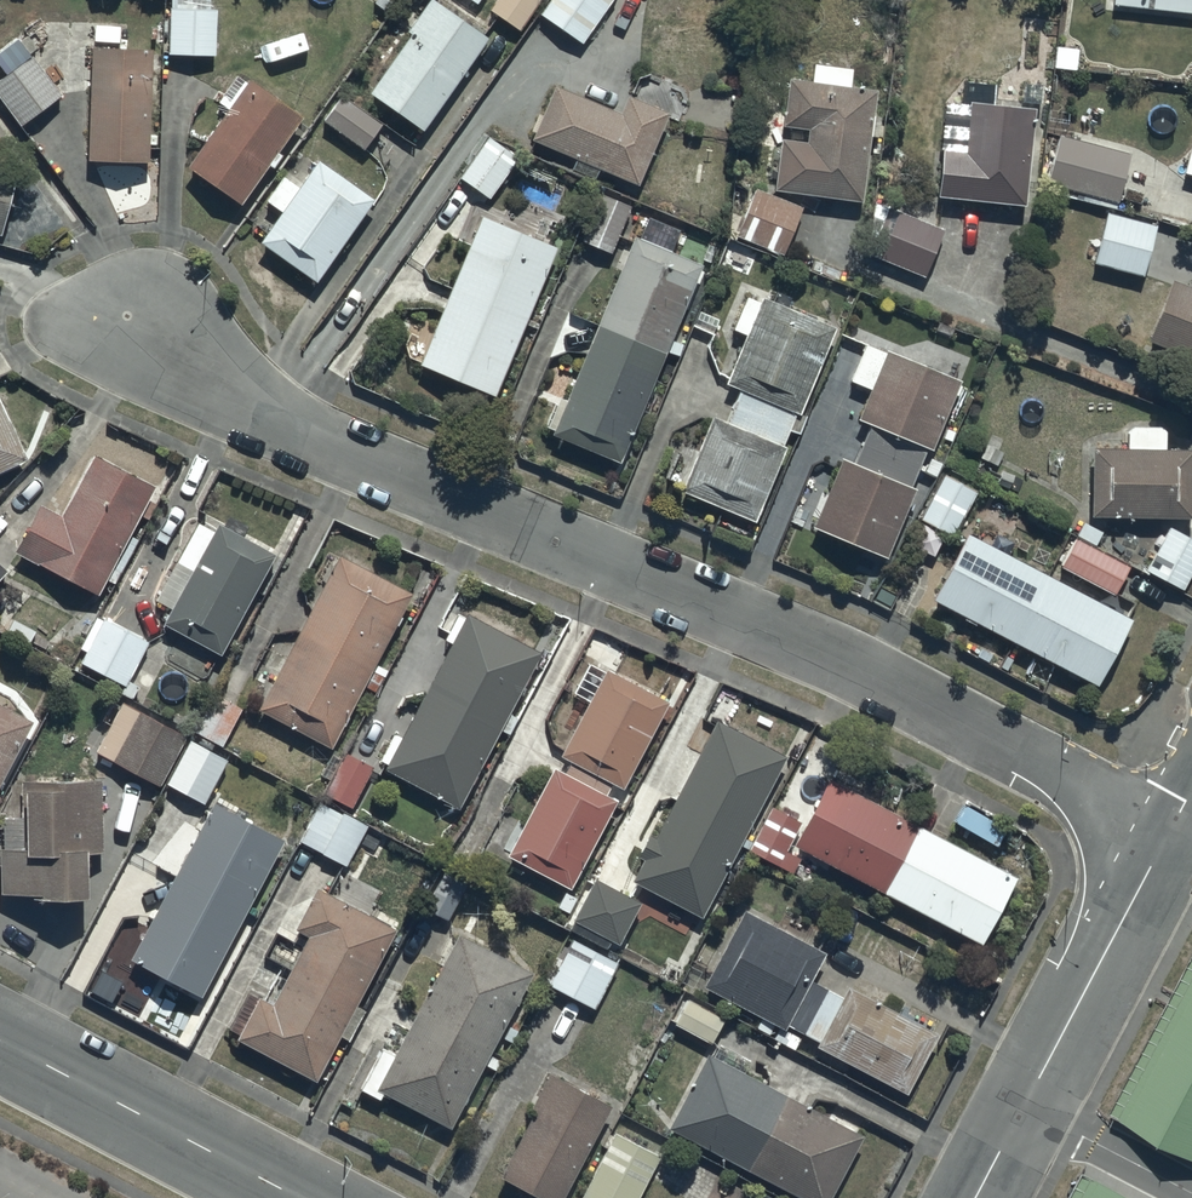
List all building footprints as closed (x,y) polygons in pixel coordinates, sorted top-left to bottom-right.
[(166,54),(213,55),(215,9),(208,9),(209,0),(168,0),(166,54)] [(368,92),(422,129),(487,36),(435,0),(432,0),(368,92)] [(388,12),(396,0),(371,0),(388,12)] [(489,8),(518,27),(535,0),(494,0),(489,8)] [(538,13),(581,44),(613,0),(548,0),(538,13)] [(1113,5),(1191,14),(1191,0),(1114,0),(1113,5)] [(0,78),(0,100),(20,125),(60,92),(15,36),(0,48),(0,65),(7,73),(0,78)] [(148,47),(90,46),(89,158),(147,159),(148,47)] [(779,136),(772,188),(862,200),(871,134),(876,135),(879,116),(871,115),(875,90),(849,86),(852,67),(810,62),(808,79),(786,77),(780,123),(807,127),(805,139),(779,136)] [(188,166),(240,201),(265,164),(269,167),(278,154),(275,152),(300,114),(237,72),(214,105),(225,112),(188,166)] [(619,112),(553,85),(531,138),(638,181),(666,112),(625,95),(619,112)] [(338,94),(320,119),(362,149),(379,123),(338,94)] [(1031,106),(968,101),(965,150),(942,149),(939,195),(1025,201),(1031,106)] [(1129,150),(1059,133),(1047,186),(1116,202),(1129,150)] [(486,135),(457,177),(488,198),(517,156),(486,135)] [(1190,145),(1184,172),(1191,174),(1191,145),(1190,145)] [(257,239),(313,279),(371,199),(317,159),(298,186),(282,174),(263,199),(279,210),(257,239)] [(0,163),(0,232),(16,167),(0,163)] [(801,207),(754,188),(735,233),(782,252),(801,207)] [(595,192),(577,239),(609,252),(628,205),(595,192)] [(896,210),(876,257),(924,277),(944,230),(896,210)] [(1104,211),(1091,262),(1142,275),(1155,224),(1104,211)] [(480,214),(419,362),(494,394),(556,246),(480,214)] [(549,432),(617,460),(664,350),(677,356),(682,345),(669,339),(701,265),(633,236),(563,400),(557,397),(545,426),(551,428),(549,432)] [(1146,340),(1191,358),(1191,285),(1171,277),(1146,340)] [(806,415),(801,413),(836,326),(747,290),(732,328),(743,332),(723,382),(739,388),(725,423),(709,417),(680,490),(755,520),(785,446),(781,444),(788,427),(799,432),(806,415)] [(840,456),(810,526),(885,558),(915,488),(910,486),(917,470),(933,477),(939,464),(925,458),(958,382),(885,350),(856,416),(869,422),(852,461),(840,456)] [(27,458),(0,401),(0,470),(27,458)] [(1091,516),(1191,516),(1191,449),(1164,449),(1164,424),(1128,424),(1128,448),(1091,447),(1091,516)] [(14,551),(97,593),(153,485),(92,454),(61,514),(38,502),(14,551)] [(942,474),(918,518),(951,535),(974,491),(942,474)] [(214,532),(198,522),(157,600),(171,608),(163,623),(218,654),(274,554),(219,523),(214,532)] [(1145,570),(1183,587),(1191,568),(1191,539),(1165,526),(1145,570)] [(967,531),(932,598),(1097,683),(1131,616),(967,531)] [(1072,537),(1058,565),(1113,593),(1127,565),(1072,537)] [(275,674),(257,708),(331,747),(365,683),(377,690),(386,672),(375,666),(413,593),(338,553),(282,659),(271,653),(263,668),(275,674)] [(385,768),(457,806),(500,726),(509,731),(516,717),(508,713),(541,652),(468,612),(465,618),(455,613),(443,636),(452,641),(400,737),(392,733),(378,760),(387,765),(385,768)] [(149,642),(101,618),(79,662),(122,683),(118,692),(132,699),(138,686),(129,681),(149,642)] [(550,768),(505,855),(571,889),(617,800),(605,794),(611,784),(620,789),(666,701),(604,668),(559,755),(569,760),(562,774),(550,768)] [(212,693),(192,730),(221,745),(241,708),(212,693)] [(32,721),(0,704),(0,782),(32,721)] [(185,737),(138,712),(113,760),(159,784),(185,737)] [(784,753),(715,718),(633,882),(648,889),(638,907),(673,925),(682,908),(702,917),(784,753)] [(227,753),(189,733),(166,778),(204,798),(227,753)] [(322,791),(349,806),(371,766),(344,751),(322,791)] [(0,811),(0,826),(0,890),(37,891),(37,895),(84,896),(85,850),(101,850),(102,777),(19,776),(19,811),(0,811)] [(786,850),(790,843),(979,944),(1015,877),(827,777),(803,821),(771,805),(747,850),(791,874),(799,857),(786,850)] [(214,797),(130,952),(201,990),(284,835),(214,797)] [(320,797),(298,837),(347,863),(368,823),(320,797)] [(441,872),(423,908),(446,919),(464,883),(441,872)] [(308,928),(270,994),(249,983),(227,1022),(236,1027),(234,1031),(312,1075),(338,1029),(345,1033),(362,1003),(354,998),(394,926),(314,881),(292,919),(308,928)] [(636,903),(591,882),(571,923),(616,945),(636,903)] [(825,951),(740,910),(702,988),(784,1027),(785,1026),(816,1040),(813,1045),(905,1089),(934,1029),(844,985),(840,994),(811,979),(825,951)] [(385,1092),(448,1126),(530,970),(458,932),(392,1054),(380,1048),(358,1088),(381,1100),(385,1092)] [(615,960),(572,936),(548,979),(592,1003),(615,960)] [(1191,1153),(1191,967),(1167,1012),(1116,1113),(1191,1153)] [(685,999),(674,1022),(709,1040),(721,1017),(685,999)] [(667,1126),(801,1197),(828,1197),(861,1137),(740,1072),(748,1057),(720,1042),(713,1054),(707,1051),(667,1126)] [(499,1175),(544,1197),(561,1197),(610,1105),(552,1074),(499,1175)] [(615,1132),(579,1197),(639,1197),(661,1157),(615,1132)] [(1088,1174),(1075,1197),(1134,1197),(1088,1174)]
